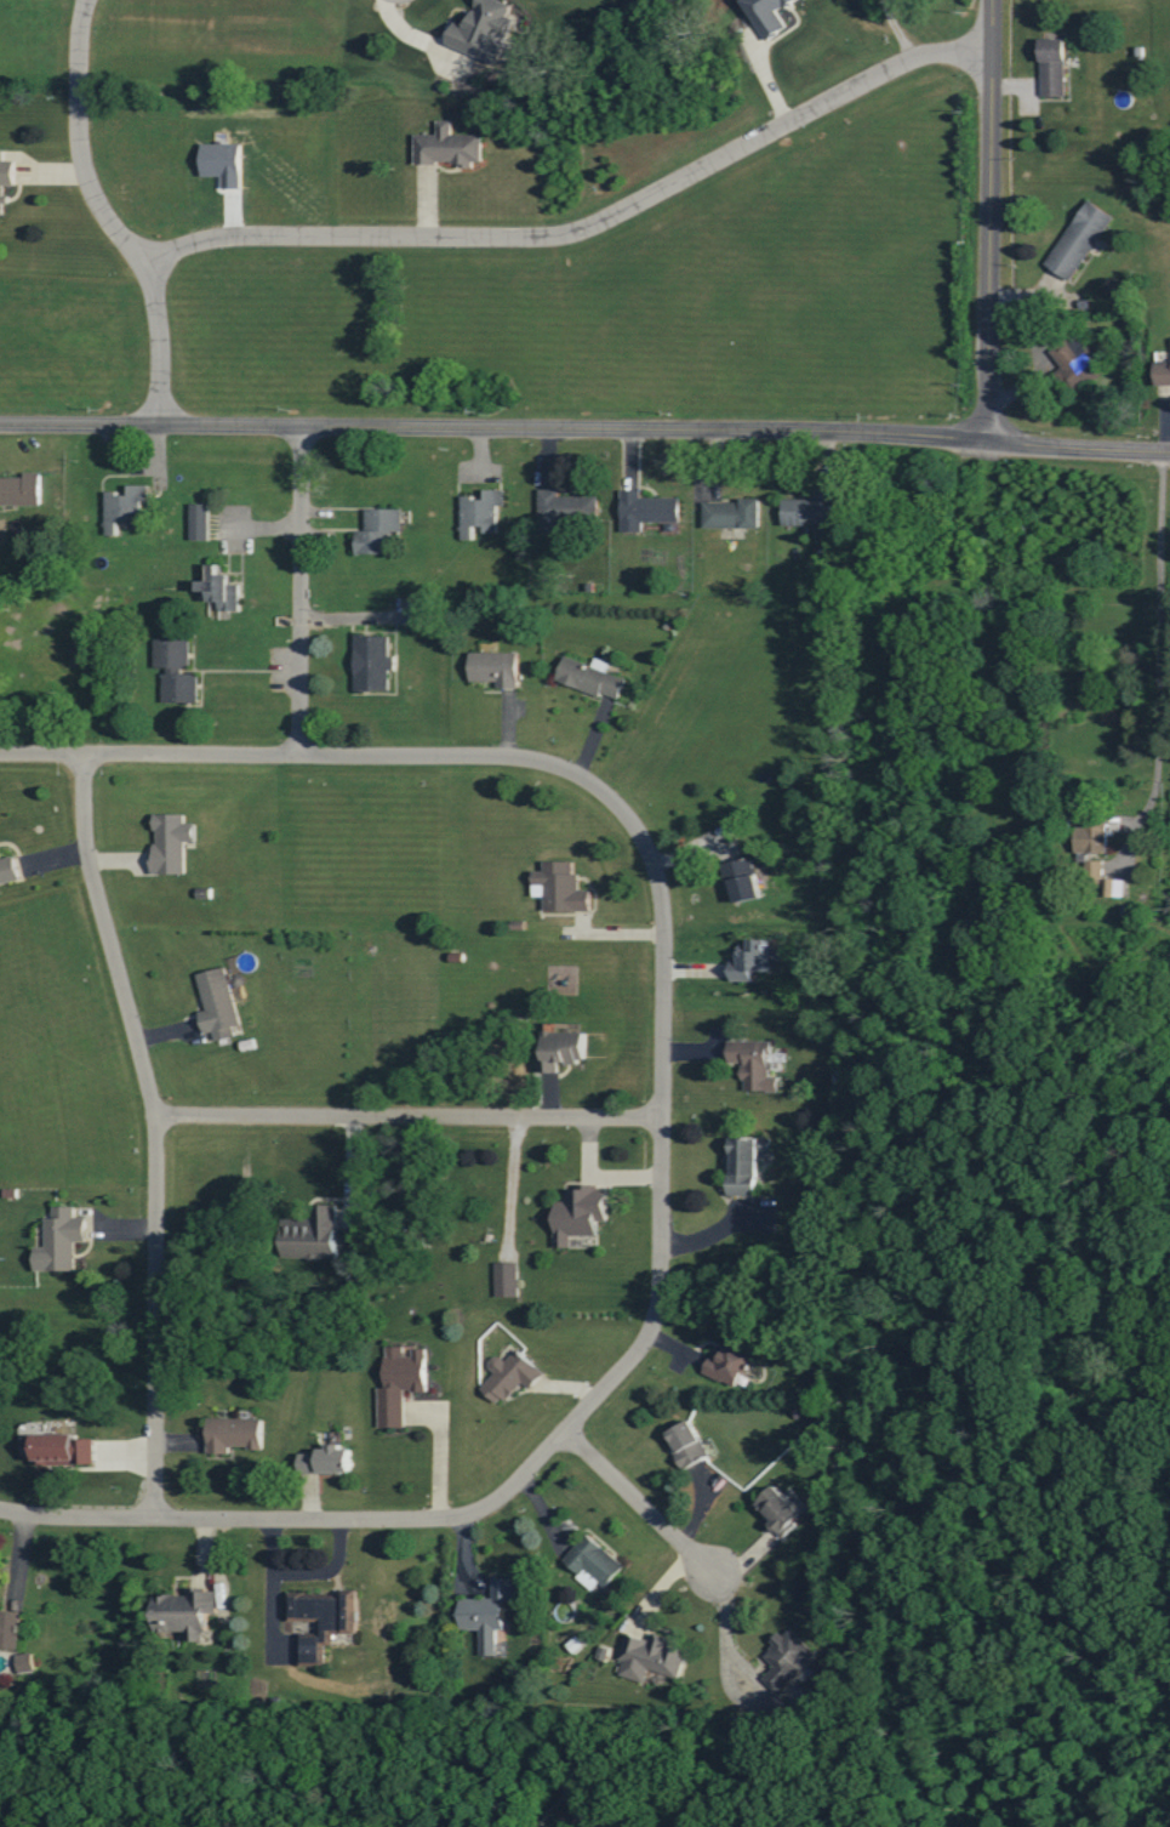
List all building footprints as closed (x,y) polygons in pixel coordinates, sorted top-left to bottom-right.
[(500,62),(507,40),(515,18),(508,16),(513,3),(505,0),(478,0),(469,26),(456,21),(448,43),(500,62)] [(769,40),(790,28),(780,11),(800,0),(745,0),(769,40)] [(1044,97),(1069,97),(1068,37),(1043,38),(1044,97)] [(484,135),(453,134),(453,120),(439,119),(439,134),(416,134),(416,163),(475,164),(475,160),(484,160),(484,135)] [(6,215),(7,185),(16,185),(16,160),(4,160),(5,149),(0,149),(0,215),(6,215)] [(1047,263),(1072,280),(1115,215),(1090,198),(1047,263)] [(1071,394),(1105,372),(1089,346),(1077,353),(1068,340),(1052,350),(1063,368),(1057,372),(1071,394)] [(1158,361),(1158,385),(1169,385),(1169,361),(1158,361)] [(42,472),(26,473),(26,476),(0,477),(0,505),(43,504),(42,472)] [(150,485),(130,485),(130,493),(107,493),(106,534),(119,534),(119,522),(130,522),(130,528),(143,528),(144,501),(149,502),(150,485)] [(560,496),(560,489),(540,489),(541,535),(561,534),(561,522),(600,522),(599,495),(560,496)] [(462,540),(475,540),(475,527),(485,527),(485,533),(497,532),(497,507),(504,507),(504,490),(485,490),(485,497),(462,497),(462,540)] [(642,497),(642,490),(622,490),(623,532),(643,532),(643,521),(681,521),(681,497),(642,497)] [(784,525),(817,525),(817,537),(838,537),(839,490),(816,490),(815,500),(785,499),(784,525)] [(761,528),(762,498),(743,497),(743,502),(705,501),(704,527),(761,528)] [(190,539),(208,540),(209,504),(191,504),(190,539)] [(403,531),(403,509),(366,508),(366,530),(357,530),(357,553),(389,553),(389,531),(403,531)] [(220,611),(241,610),(240,584),(233,584),(232,574),(223,574),(222,564),(210,564),(211,580),(201,581),(201,591),(211,591),(211,601),(220,601),(220,611)] [(356,691),(390,690),(389,670),(392,670),(391,635),(355,636),(356,691)] [(163,701),(199,702),(199,672),(190,672),(191,639),(155,639),(155,667),(164,667),(163,701)] [(519,688),(519,652),(471,652),(471,682),(498,681),(498,688),(519,688)] [(619,701),(627,679),(607,672),(611,662),(596,657),(593,664),(567,655),(558,680),(619,701)] [(155,874),(186,874),(186,841),(196,841),(196,823),(186,823),(186,814),(155,814),(155,874)] [(1080,853),(1110,853),(1110,820),(1090,820),(1091,827),(1080,827),(1080,853)] [(15,856),(1,859),(0,857),(0,884),(21,879),(15,856)] [(762,898),(753,858),(730,863),(739,903),(762,898)] [(546,912),(592,911),(592,890),(580,890),(580,874),(575,874),(575,861),(546,862),(546,870),(535,871),(535,896),(546,896),(546,912)] [(1128,880),(1109,879),(1108,897),(1128,898),(1128,880)] [(771,972),(771,943),(736,943),(735,972),(771,972)] [(199,974),(206,1010),(200,1011),(206,1040),(235,1034),(234,1026),(239,1025),(228,968),(199,974)] [(542,1074),(562,1073),(562,1064),(589,1063),(588,1031),(549,1032),(549,1051),(541,1051),(542,1074)] [(744,1092),(780,1091),(780,1076),(772,1076),(771,1040),(731,1041),(731,1063),(744,1062),(744,1092)] [(730,1197),(760,1196),(759,1153),(771,1153),(771,1138),(734,1138),(734,1152),(729,1152),(730,1197)] [(610,1188),(566,1187),(566,1202),(557,1202),(556,1248),(571,1248),(572,1235),(599,1235),(600,1221),(609,1221),(610,1188)] [(338,1206),(317,1206),(317,1219),(286,1220),(286,1258),(339,1257),(338,1206)] [(87,1242),(87,1217),(76,1217),(75,1207),(54,1207),(55,1218),(46,1218),(47,1247),(36,1248),(36,1272),(76,1271),(75,1242),(87,1242)] [(521,1297),(520,1263),(495,1264),(496,1297),(521,1297)] [(706,1373),(737,1390),(754,1358),(750,1355),(754,1347),(728,1333),(706,1373)] [(380,1428),(405,1428),(405,1392),(429,1392),(429,1349),(415,1349),(415,1357),(404,1357),(404,1346),(387,1346),(387,1388),(380,1388),(380,1428)] [(531,1389),(546,1375),(519,1349),(507,1361),(499,1354),(488,1364),(496,1372),(481,1388),(499,1406),(524,1382),(531,1389)] [(264,1419),(211,1419),(210,1454),(230,1455),(230,1449),(263,1449),(264,1419)] [(712,1457),(694,1421),(671,1433),(676,1443),(672,1445),(685,1471),(712,1457)] [(94,1440),(77,1440),(77,1435),(26,1436),(26,1452),(36,1452),(36,1463),(94,1462),(94,1440)] [(301,1454),(301,1473),(353,1473),(353,1448),(322,1447),(322,1454),(301,1454)] [(773,1525),(786,1538),(808,1514),(778,1486),(759,1506),(776,1521),(773,1525)] [(581,1575),(586,1569),(606,1588),(625,1568),(589,1534),(565,1560),(581,1575)] [(517,1579),(494,1579),(494,1599),(462,1599),(463,1630),(481,1630),(481,1656),(497,1656),(497,1629),(506,1629),(506,1603),(517,1603),(517,1579)] [(218,1592),(204,1592),(204,1589),(190,1589),(190,1596),(158,1596),(158,1631),(188,1631),(188,1641),(203,1641),(203,1631),(209,1631),(209,1614),(218,1614),(218,1592)] [(289,1594),(289,1619),(321,1620),(321,1635),(302,1634),(301,1664),(323,1664),(323,1644),(333,1644),(333,1632),(356,1632),(357,1590),(343,1590),(343,1595),(289,1594)] [(0,1610),(0,1649),(19,1651),(24,1613),(0,1610)] [(775,1667),(764,1678),(780,1695),(819,1656),(791,1628),(764,1655),(775,1667)] [(649,1669),(680,1678),(689,1648),(653,1637),(652,1641),(628,1634),(620,1660),(625,1661),(621,1675),(645,1683),(649,1669)] [(16,1655),(19,1673),(36,1671),(33,1653),(16,1655)]
